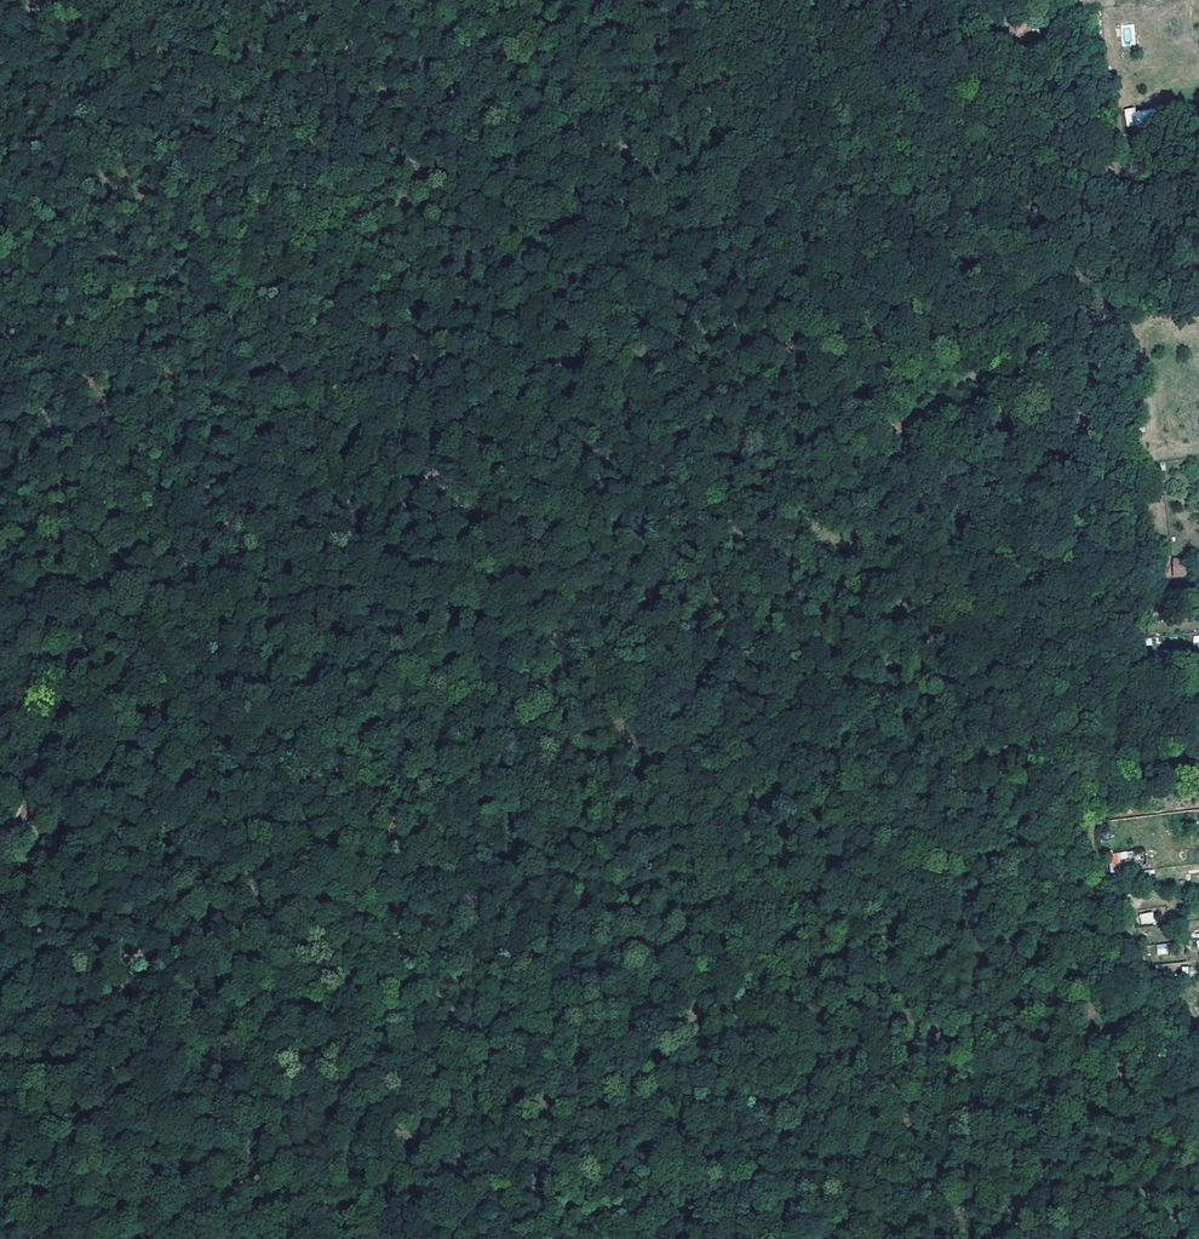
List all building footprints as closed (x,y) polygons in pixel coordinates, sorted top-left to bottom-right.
[(1155,109),(1125,109),(1125,123),(1155,123),(1155,109)] [(1172,576),(1187,576),(1187,557),(1172,557),(1172,576)] [(1138,864),(1137,851),(1110,853),(1111,867),(1138,864)] [(1139,914),(1140,924),(1154,923),(1153,912),(1139,914)] [(1155,944),(1157,955),(1168,954),(1166,943),(1155,944)] [(1194,974),(1193,966),(1182,966),(1182,975),(1194,974)]
